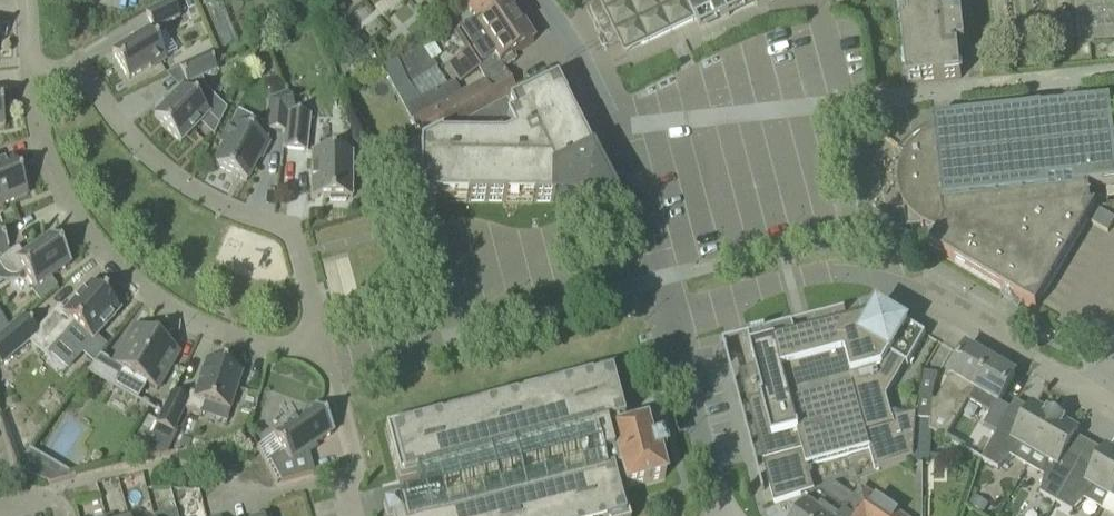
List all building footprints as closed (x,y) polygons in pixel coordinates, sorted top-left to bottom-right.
[(507,0),(459,0),(466,8),(467,7),(478,23),(507,0)] [(727,12),(741,6),(744,10),(755,5),(757,8),(775,0),(582,0),(601,41),(603,40),(607,48),(605,50),(607,53),(636,40),(637,42),(644,44),(711,12),(714,19),(716,23),(730,17),(727,12)] [(907,85),(961,79),(958,48),(965,48),(960,0),(898,0),(907,85)] [(154,31),(179,18),(171,2),(146,15),(154,31)] [(510,7),(478,28),(476,25),(460,33),(473,52),(476,52),(486,46),(499,66),(502,64),(506,68),(516,61),(514,56),(534,43),(510,7)] [(166,60),(149,31),(112,53),(129,80),(149,67),(150,69),(166,60)] [(430,48),(384,65),(402,112),(448,95),(430,48)] [(471,52),(450,65),(461,81),(482,68),(471,52)] [(181,143),(209,115),(196,102),(207,90),(202,78),(216,71),(209,56),(180,69),(187,84),(154,117),(181,143)] [(499,106),(508,102),(518,96),(518,95),(517,95),(508,79),(489,89),(485,82),(414,121),(427,144),(498,105),(499,106)] [(427,144),(398,159),(419,201),(441,201),(441,203),(466,203),(466,202),(506,202),(506,204),(532,204),(532,202),(554,202),(554,201),(583,201),(610,200),(606,190),(593,163),(595,162),(577,126),(578,125),(567,102),(566,102),(556,83),(510,106),(508,102),(499,106),(498,105),(427,144)] [(284,133),(286,114),(295,111),(288,95),(271,102),(268,131),(284,133)] [(1113,187),(1113,135),(1111,103),(1065,108),(1065,110),(1042,112),(1041,111),(1040,111),(932,122),(933,127),(922,131),(912,137),(905,144),(898,152),(906,157),(904,159),(906,160),(902,170),(900,181),(898,181),(898,184),(900,184),(901,195),(905,206),(903,207),(905,209),(907,228),(921,226),(924,228),(929,231),(933,232),(938,233),(930,247),(1036,310),(1096,208),(1091,208),(1089,189),(1113,187)] [(286,114),(284,133),(283,150),(307,152),(311,117),(286,114)] [(232,175),(247,182),(259,159),(261,160),(269,144),(231,124),(221,144),(225,146),(215,166),(218,168),(216,173),(229,180),(232,175)] [(353,199),(353,154),(336,154),(336,144),(319,143),(319,154),(311,154),(311,198),(330,199),(330,202),(346,202),(346,199),(353,199)] [(28,195),(25,188),(28,187),(23,173),(20,175),(14,160),(0,165),(0,207),(28,195)] [(1093,220),(1108,229),(1113,219),(1099,210),(1093,220)] [(25,275),(35,290),(71,265),(51,236),(23,256),(18,247),(11,252),(0,231),(0,281),(4,282),(12,281),(18,279),(25,275)] [(59,310),(37,334),(28,343),(46,359),(76,327),(93,342),(120,313),(90,286),(64,314),(59,310)] [(793,326),(798,324),(797,323),(747,336),(751,349),(756,369),(740,373),(764,460),(763,460),(774,504),(814,492),(806,466),(869,450),(875,471),(913,459),(915,461),(922,461),(928,461),(930,432),(929,431),(930,422),(931,405),(934,389),(937,377),(922,375),(917,401),(916,415),(892,422),(886,399),(905,365),(908,367),(926,336),(878,308),(872,317),(796,337),(793,326)] [(37,334),(24,319),(0,339),(0,344),(11,356),(37,334)] [(170,355),(173,349),(135,327),(113,366),(100,358),(86,377),(88,378),(89,377),(88,376),(136,404),(147,386),(157,392),(176,359),(170,355)] [(967,401),(990,362),(967,348),(958,362),(953,362),(947,372),(950,377),(953,379),(936,405),(931,405),(930,422),(929,431),(930,432),(945,441),(957,419),(967,401)] [(205,404),(230,412),(242,374),(206,362),(195,399),(188,397),(187,400),(173,393),(157,425),(173,433),(184,410),(201,416),(205,404)] [(1005,370),(990,362),(967,401),(992,415),(998,404),(999,405),(1015,376),(1005,370)] [(651,446),(646,424),(618,432),(612,409),(623,406),(613,370),(593,376),(591,375),(583,372),(578,372),(573,373),(566,376),(565,377),(561,380),(557,385),(517,396),(515,395),(508,392),(503,392),(497,393),(493,395),(488,398),(482,405),(442,415),(436,413),(429,412),(424,413),(419,414),(415,416),(411,419),(406,425),(385,431),(399,484),(417,479),(423,503),(383,513),(383,515),(627,515),(620,487),(624,486),(625,489),(665,479),(660,458),(662,457),(658,444),(651,446)] [(1035,454),(1057,417),(1047,411),(1046,413),(1033,405),(1019,429),(1004,420),(994,438),(993,437),(980,459),(998,470),(1022,447),(1035,454)] [(334,434),(317,408),(303,417),(301,415),(284,426),(286,428),(273,437),(284,453),(271,462),(281,483),(313,474),(307,452),(334,434)] [(1079,463),(1065,455),(1078,432),(1065,424),(1066,422),(1057,417),(1035,454),(1048,462),(1040,494),(1056,503),(1079,463)] [(157,426),(153,434),(145,450),(138,462),(168,455),(177,436),(157,426)] [(145,450),(153,434),(140,427),(132,443),(145,450)] [(1113,488),(1113,452),(1107,448),(1093,472),(1079,463),(1056,503),(1072,513),(1096,489),(1109,497),(1113,488)] [(29,450),(19,464),(22,474),(50,485),(74,479),(75,477),(29,450)] [(854,499),(834,485),(817,491),(799,515),(842,515),(854,499)] [(854,499),(842,515),(900,515),(861,489),(854,499)] [(983,514),(989,505),(974,496),(968,505),(983,514)]
